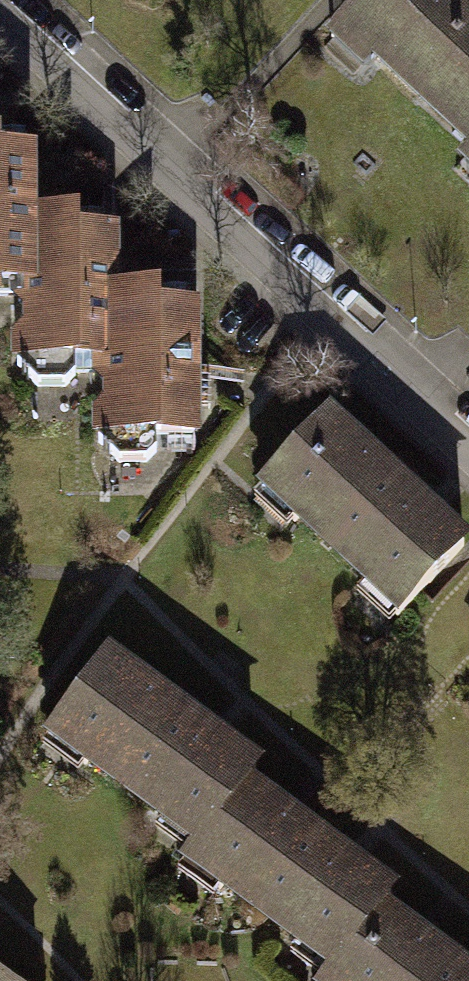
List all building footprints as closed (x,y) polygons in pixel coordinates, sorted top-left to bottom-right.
[(341,27),(468,144),(468,0),(367,0),(341,27)] [(60,229),(60,145),(0,144),(0,305),(58,303),(60,229)] [(56,368),(138,368),(138,227),(60,229),(58,303),(56,368)] [(218,297),(139,297),(138,368),(137,438),(219,437),(218,297)] [(286,492),(430,625),(468,583),(468,521),(354,413),(286,492)] [(290,768),(135,658),(70,749),(225,859),(278,784),(290,768)] [(278,784),(225,859),(212,877),(359,980),(375,980),(420,918),(436,896),(278,784)] [(420,918),(375,980),(468,980),(468,953),(420,918)]
